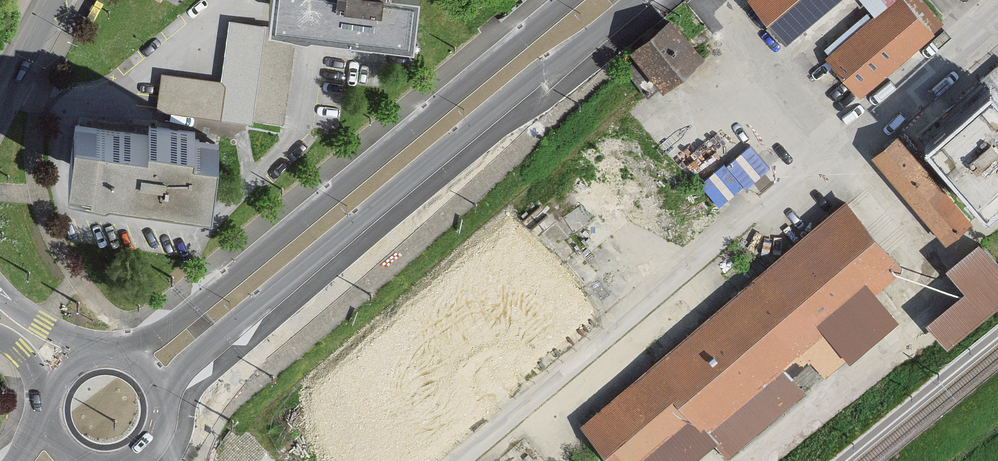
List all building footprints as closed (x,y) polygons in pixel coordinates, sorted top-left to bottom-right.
[(415,22),(417,0),(269,0),(269,4),(415,22)] [(787,38),(832,0),(754,0),(787,38)] [(827,54),(861,93),(933,30),(906,0),(889,0),(827,54)] [(631,46),(665,84),(702,50),(668,12),(631,46)] [(158,73),(153,110),(200,117),(281,128),(294,35),(229,25),(220,82),(158,73)] [(981,208),(997,194),(997,65),(918,134),(981,208)] [(146,124),(74,114),(66,169),(103,174),(109,172),(212,186),(220,135),(191,131),(192,123),(148,116),(146,124)] [(906,121),(869,153),(944,240),(981,208),(918,134),(906,121)] [(845,198),(579,425),(609,460),(689,460),(717,438),(731,455),(897,313),(875,287),(902,264),(845,198)] [(947,261),(965,284),(925,317),(949,346),(997,306),(997,262),(977,237),(947,261)]
